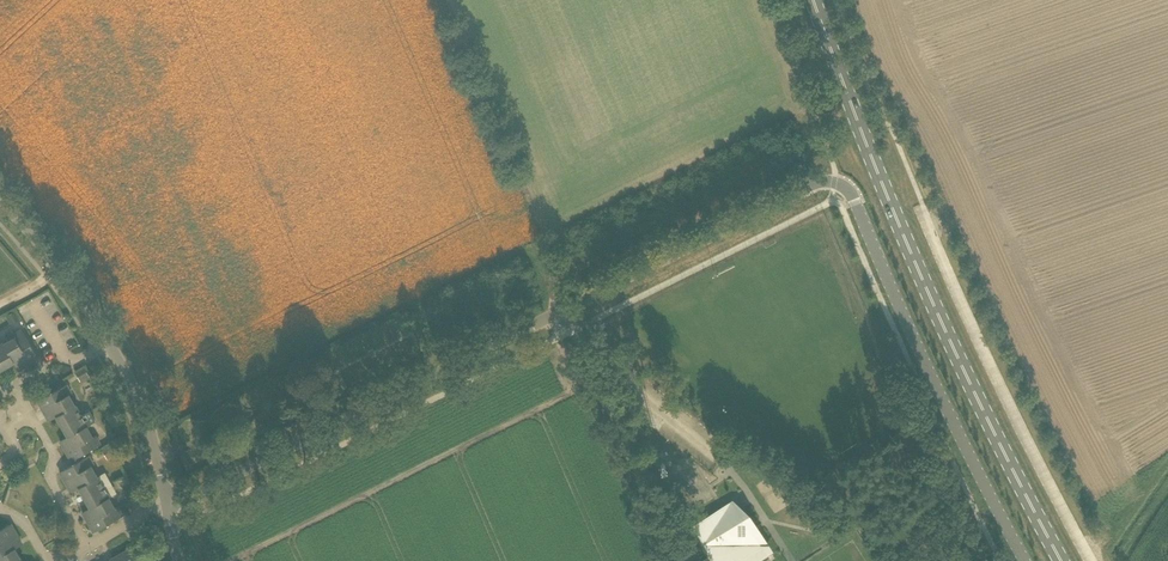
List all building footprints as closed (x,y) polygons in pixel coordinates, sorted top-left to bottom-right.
[(7,316),(11,324),(19,320),(15,311),(7,316)] [(37,360),(39,359),(22,330),(14,335),(15,338),(4,344),(4,343),(0,345),(0,360),(4,368),(17,360),(22,368),(37,360)] [(89,376),(88,376),(85,368),(76,372),(80,381),(89,376)] [(82,415),(76,405),(75,405),(69,395),(72,393),(67,384),(38,400),(47,417),(55,412),(63,426),(82,415)] [(62,444),(69,457),(71,461),(100,445),(96,436),(93,437),(87,426),(96,421),(90,411),(82,415),(63,426),(70,439),(62,444)] [(123,427),(117,428),(113,428),(114,438),(124,437),(123,427)] [(104,451),(108,460),(116,455),(112,447),(104,451)] [(85,497),(104,487),(98,476),(97,477),(91,466),(94,464),(89,455),(60,472),(69,488),(78,484),(85,497)] [(123,516),(118,508),(118,507),(115,509),(109,498),(110,497),(104,487),(85,497),(93,511),(84,515),(94,532),(123,516)] [(124,493),(129,501),(137,497),(133,489),(124,493)] [(693,527),(715,560),(740,560),(762,547),(733,501),(693,527)] [(0,530),(0,560),(15,560),(20,558),(12,545),(20,540),(11,524),(0,530)] [(130,549),(114,558),(115,560),(137,560),(130,549)]
